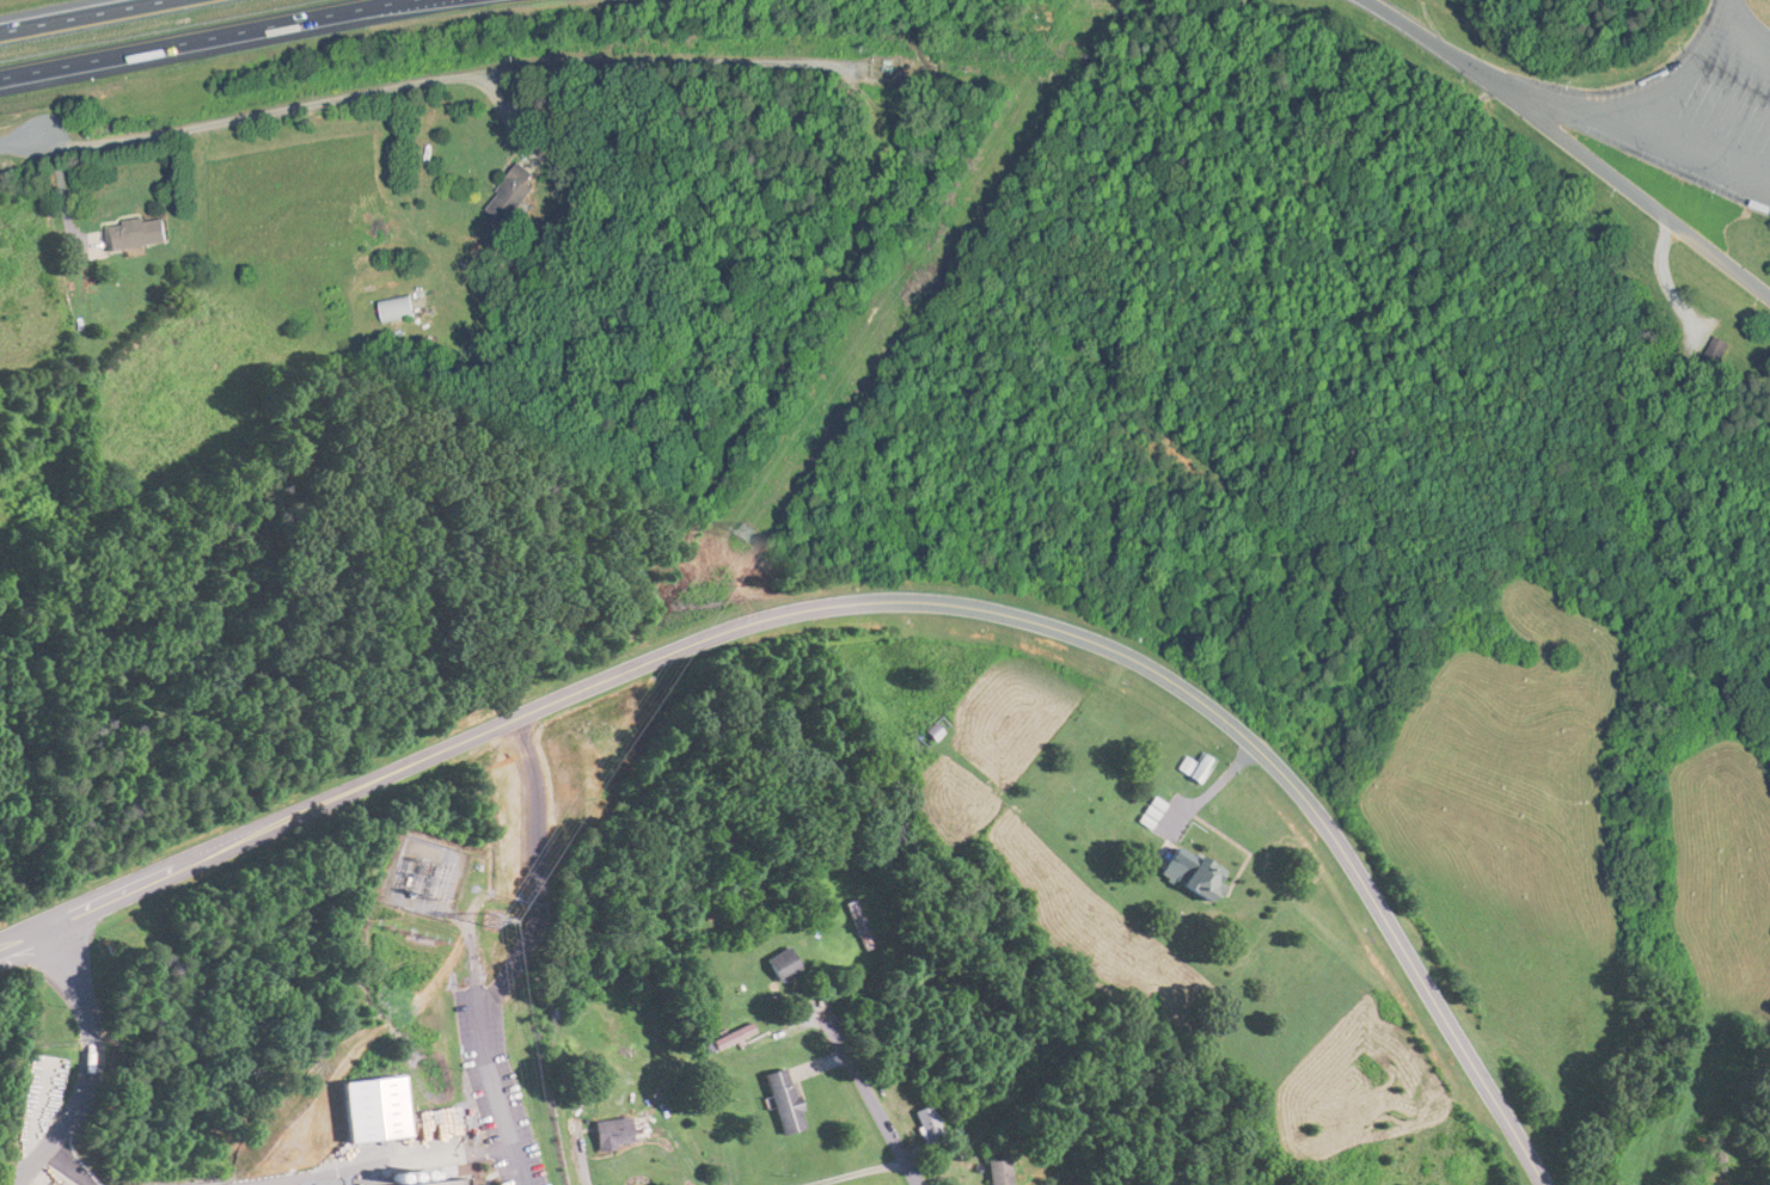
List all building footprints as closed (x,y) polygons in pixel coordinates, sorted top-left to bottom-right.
[(510,224),(534,172),(511,161),(486,213),(510,224)] [(106,251),(163,243),(159,217),(102,225),(106,251)] [(411,319),(410,299),(378,300),(379,321),(411,319)] [(1729,346),(1714,336),(1702,355),(1717,365),(1729,346)] [(1175,769),(1198,783),(1214,760),(1202,752),(1194,763),(1184,756),(1175,769)] [(1205,901),(1209,892),(1220,897),(1225,887),(1213,881),(1219,870),(1172,846),(1156,876),(1205,901)] [(797,971),(786,948),(763,958),(773,982),(797,971)] [(753,1035),(748,1023),(704,1040),(708,1051),(753,1035)] [(761,1074),(778,1136),(801,1129),(784,1068),(761,1074)] [(593,1150),(628,1148),(626,1118),(591,1120),(593,1150)] [(986,1184),(1008,1184),(1006,1160),(984,1162),(986,1184)]
